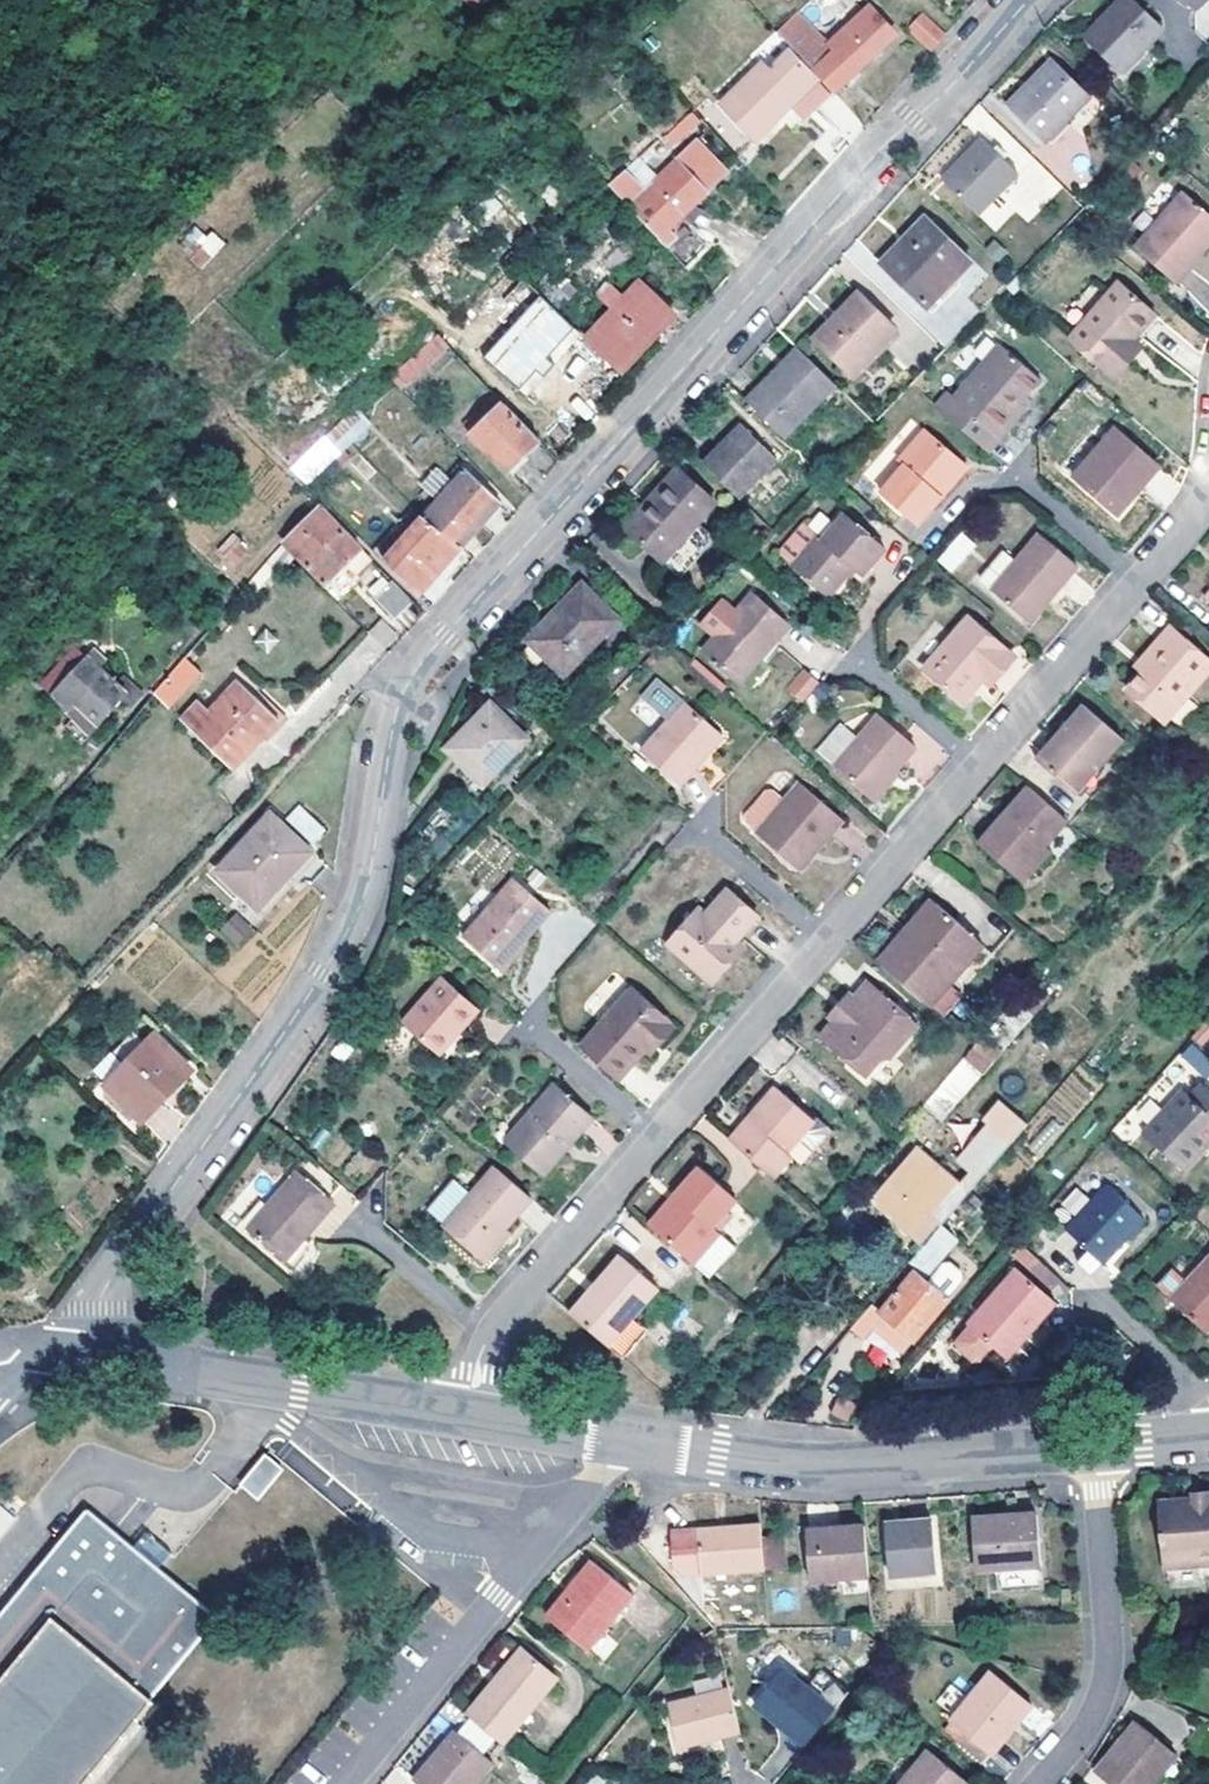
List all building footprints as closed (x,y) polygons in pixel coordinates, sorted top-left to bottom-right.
[(479,11),(488,0),(469,0),(479,11)] [(1085,41),(1121,75),(1162,32),(1127,0),(1125,0),(1085,41)] [(1191,15),(1208,0),(1177,0),(1191,15)] [(795,19),(778,35),(794,52),(835,93),(895,38),(871,12),(831,51),(800,15),(795,19)] [(914,31),(934,51),(947,36),(928,17),(914,31)] [(763,68),(724,107),(759,142),(793,110),(803,120),(830,96),(790,56),(770,74),(763,68)] [(1051,65),(1006,112),(1042,147),(1087,101),(1051,65)] [(991,144),(1005,128),(977,105),(963,121),(991,144)] [(671,150),(705,128),(695,113),(661,134),(671,150)] [(631,171),(613,187),(666,244),(664,245),(672,252),(679,244),(672,237),(728,176),(696,145),(648,191),(631,171)] [(979,145),(939,187),(976,223),(1016,182),(979,145)] [(1135,248),(1175,284),(1206,251),(1202,246),(1208,238),(1208,216),(1186,194),(1135,248)] [(176,245),(201,270),(223,246),(198,222),(176,245)] [(921,223),(876,271),(923,315),(951,285),(968,268),(921,223)] [(512,385),(574,328),(517,272),(498,290),(508,300),(513,296),(531,313),(486,355),(512,385)] [(1119,282),(1069,338),(1116,380),(1154,337),(1145,330),(1158,316),(1119,282)] [(957,292),(951,285),(923,315),(928,320),(957,292)] [(623,373),(677,318),(643,286),(589,339),(623,373)] [(854,302),(810,346),(846,383),(889,338),(854,302)] [(443,338),(393,381),(406,394),(455,352),(443,338)] [(894,344),(889,338),(846,383),(852,388),(894,344)] [(998,431),(1003,436),(1025,414),(1019,408),(1025,401),(1038,387),(998,351),(958,395),(950,388),(935,405),(983,447),(998,431)] [(778,443),(829,390),(793,355),(741,408),(778,443)] [(471,438),(504,405),(495,395),(461,428),(471,438)] [(1025,414),(1032,407),(1025,401),(1019,408),(1025,414)] [(506,475),(539,443),(504,405),(471,438),(506,475)] [(350,444),(372,425),(356,409),(335,429),(350,443),(350,444)] [(335,429),(292,469),(306,483),(350,444),(350,443),(335,429)] [(1116,430),(1073,477),(1119,517),(1143,489),(1137,484),(1154,464),(1116,430)] [(905,467),(882,494),(918,525),(943,496),(937,492),(963,462),(927,431),(900,461),(905,467)] [(989,452),(1003,436),(998,431),(983,447),(989,452)] [(738,507),(775,468),(740,434),(702,471),(738,507)] [(968,466),(963,462),(937,492),(943,496),(968,466)] [(1161,470),(1154,464),(1137,484),(1143,489),(1161,470)] [(425,518),(461,550),(462,548),(456,542),(493,497),(466,471),(425,518)] [(679,584),(693,567),(713,545),(695,529),(712,511),(674,478),(640,515),(622,535),(679,584)] [(308,566),(343,531),(320,508),(285,543),(308,566)] [(805,519),(777,552),(829,597),(854,568),(863,574),(886,548),(846,514),(824,538),(805,519)] [(387,564),(419,596),(461,550),(425,518),(417,527),(406,517),(372,551),(386,565),(387,564)] [(343,531),(308,566),(326,582),(344,565),(356,577),(373,561),(343,531)] [(212,551),(236,580),(258,561),(234,532),(212,551)] [(960,532),(935,558),(961,583),(986,557),(960,532)] [(996,589),(995,591),(1027,620),(1052,591),(1057,594),(1080,568),(1043,536),(1020,562),(996,589)] [(983,578),(996,589),(1020,562),(1007,552),(983,578)] [(395,620),(414,603),(393,582),(375,600),(395,620)] [(1031,623),(1057,594),(1052,591),(1027,620),(1031,623)] [(754,593),(706,649),(745,681),(792,623),(754,593)] [(561,685),(580,666),(614,631),(579,594),(544,629),(525,649),(561,685)] [(971,620),(926,671),(964,704),(985,680),(995,669),(999,673),(1013,655),(971,620)] [(402,638),(385,623),(372,635),(389,652),(402,638)] [(1164,642),(1170,648),(1147,675),(1132,692),(1169,724),(1208,678),(1208,659),(1175,629),(1164,642)] [(1164,642),(1140,669),(1147,675),(1170,648),(1164,642)] [(168,702),(204,669),(188,652),(155,688),(168,702)] [(1018,659),(1013,655),(999,673),(995,669),(985,680),(994,686),(1018,659)] [(48,689),(71,667),(62,659),(40,680),(48,689)] [(133,708),(144,695),(125,676),(118,683),(90,659),(55,697),(71,713),(80,704),(102,724),(124,700),(133,708)] [(783,690),(801,704),(819,680),(801,667),(783,690)] [(292,718),(250,673),(244,678),(280,719),(285,725),(292,718)] [(263,735),(280,719),(244,678),(214,708),(203,698),(182,716),(229,765),(263,735)] [(668,719),(641,749),(682,784),(697,766),(693,762),(719,733),(658,679),(642,696),(668,719)] [(1083,709),(1035,763),(1080,801),(1102,776),(1098,773),(1123,742),(1083,709)] [(488,712),(442,757),(476,792),(522,748),(488,712)] [(880,716),(837,766),(871,797),(891,774),(893,776),(917,748),(880,716)] [(269,740),(285,725),(280,719),(263,735),(269,740)] [(724,738),(719,733),(693,762),(697,766),(724,738)] [(804,779),(760,830),(799,863),(815,844),(819,848),(846,816),(804,779)] [(1030,789),(979,847),(1019,881),(1070,824),(1030,789)] [(297,806),(286,818),(308,839),(320,827),(297,806)] [(267,813),(215,869),(257,907),(308,850),(267,813)] [(804,867),(819,848),(815,844),(799,863),(804,867)] [(509,880),(458,939),(493,971),(517,944),(545,912),(509,880)] [(704,914),(673,950),(713,985),(734,961),(728,957),(739,943),(760,919),(731,894),(710,919),(704,914)] [(901,936),(907,942),(883,969),(923,1004),(943,982),(978,942),(932,902),(901,936)] [(230,949),(253,937),(240,914),(217,926),(230,949)] [(883,969),(907,942),(901,936),(876,963),(883,969)] [(951,988),(985,947),(978,942),(943,982),(951,988)] [(744,949),(739,943),(728,957),(734,961),(744,949)] [(521,947),(517,944),(493,971),(498,975),(521,947)] [(442,980),(403,1024),(438,1055),(476,1010),(442,980)] [(942,1021),(962,998),(951,988),(943,982),(923,1004),(942,1021)] [(939,1122),(1048,996),(1033,984),(975,1049),(924,1109),(939,1122)] [(836,1023),(821,1040),(866,1079),(881,1062),(893,1058),(919,1027),(869,985),(855,1001),(836,1023)] [(646,1054),(673,1023),(632,989),(580,1049),(620,1084),(646,1054)] [(829,1018),(836,1023),(855,1001),(848,995),(829,1018)] [(652,1059),(678,1028),(673,1023),(646,1054),(652,1059)] [(158,1037),(110,1088),(147,1122),(195,1071),(158,1037)] [(1179,1054),(1203,1079),(1208,1073),(1208,1061),(1191,1043),(1179,1054)] [(1062,1122),(1093,1098),(1074,1075),(1044,1099),(1062,1122)] [(1147,1130),(1187,1170),(1205,1151),(1201,1147),(1208,1139),(1208,1084),(1206,1081),(1194,1094),(1186,1087),(1147,1130)] [(554,1088),(532,1113),(537,1118),(510,1149),(543,1177),(592,1121),(554,1088)] [(775,1092),(748,1124),(753,1129),(735,1149),(774,1183),(793,1160),(800,1166),(826,1134),(775,1092)] [(977,1181),(1027,1125),(1001,1101),(951,1158),(977,1181)] [(532,1113),(504,1144),(510,1149),(537,1118),(532,1113)] [(748,1124),(729,1145),(735,1149),(753,1129),(748,1124)] [(919,1149),(889,1182),(930,1216),(935,1211),(942,1216),(966,1188),(919,1149)] [(328,1201),(342,1186),(310,1158),(248,1232),(281,1262),(332,1206),(328,1201)] [(505,1234),(532,1201),(496,1169),(472,1196),(454,1180),(427,1211),(482,1260),(505,1234)] [(657,1236),(708,1280),(735,1250),(713,1231),(735,1204),(697,1171),(673,1199),(681,1207),(657,1236)] [(889,1182),(870,1203),(918,1244),(942,1216),(935,1211),(930,1216),(889,1182)] [(1073,1222),(1068,1227),(1106,1262),(1148,1217),(1112,1182),(1094,1200),(1073,1222)] [(1060,1211),(1073,1222),(1094,1200),(1082,1188),(1060,1211)] [(681,1207),(673,1199),(648,1228),(657,1236),(681,1207)] [(943,1223),(912,1260),(921,1268),(953,1233),(943,1223)] [(487,1265),(511,1239),(505,1234),(482,1260),(487,1265)] [(1035,1251),(1028,1259),(1039,1269),(1047,1262),(1035,1251)] [(928,1277),(946,1294),(964,1275),(946,1258),(928,1277)] [(591,1304),(574,1322),(622,1364),(647,1334),(632,1320),(654,1294),(619,1263),(595,1289),(599,1293),(591,1304)] [(1021,1267),(969,1322),(971,1324),(993,1344),(1001,1352),(1031,1323),(1035,1327),(1059,1302),(1021,1267)] [(1194,1283),(1179,1270),(1163,1287),(1178,1300),(1177,1302),(1208,1331),(1208,1267),(1194,1283)] [(875,1303),(853,1329),(863,1337),(875,1324),(905,1350),(951,1300),(916,1272),(882,1310),(875,1303)] [(1058,1272),(1050,1280),(1065,1293),(1073,1286),(1058,1272)] [(569,1318),(574,1322),(591,1304),(585,1299),(569,1318)] [(1007,1357),(1035,1327),(1031,1323),(1001,1352),(1007,1357)] [(981,1358),(993,1344),(971,1324),(960,1337),(960,1344),(972,1357),(981,1358)] [(835,1395),(830,1415),(849,1420),(854,1401),(835,1395)] [(287,1470),(269,1453),(244,1482),(261,1498),(287,1470)] [(0,1505),(0,1538),(16,1519),(0,1505)] [(1162,1513),(1164,1541),(1158,1541),(1158,1551),(1165,1550),(1167,1577),(1208,1574),(1208,1508),(1162,1513)] [(88,1512),(0,1619),(0,1783),(88,1783),(128,1736),(140,1722),(223,1622),(160,1571),(135,1550),(88,1512)] [(973,1526),(977,1576),(1002,1574),(1038,1571),(1042,1571),(1038,1522),(973,1526)] [(702,1580),(766,1573),(762,1527),(697,1533),(702,1580)] [(889,1532),(891,1582),(916,1580),(936,1579),(939,1578),(934,1528),(889,1532)] [(812,1585),(870,1580),(866,1530),(808,1534),(812,1585)] [(173,1557),(148,1534),(135,1550),(160,1571),(173,1557)] [(597,1640),(644,1584),(605,1552),(558,1609),(597,1640)] [(523,1653),(469,1720),(506,1751),(561,1684),(523,1653)] [(757,1704),(809,1748),(837,1714),(784,1671),(757,1704)] [(991,1677),(951,1730),(993,1760),(1032,1709),(991,1677)] [(680,1757),(743,1742),(731,1694),(669,1710),(680,1757)] [(150,1732),(140,1722),(128,1736),(138,1744),(150,1732)] [(1097,1778),(1104,1783),(1159,1783),(1178,1759),(1173,1755),(1139,1727),(1097,1778)] [(415,1783),(481,1783),(495,1767),(455,1735),(415,1783)] [(930,1754),(905,1783),(965,1783),(930,1754)]
